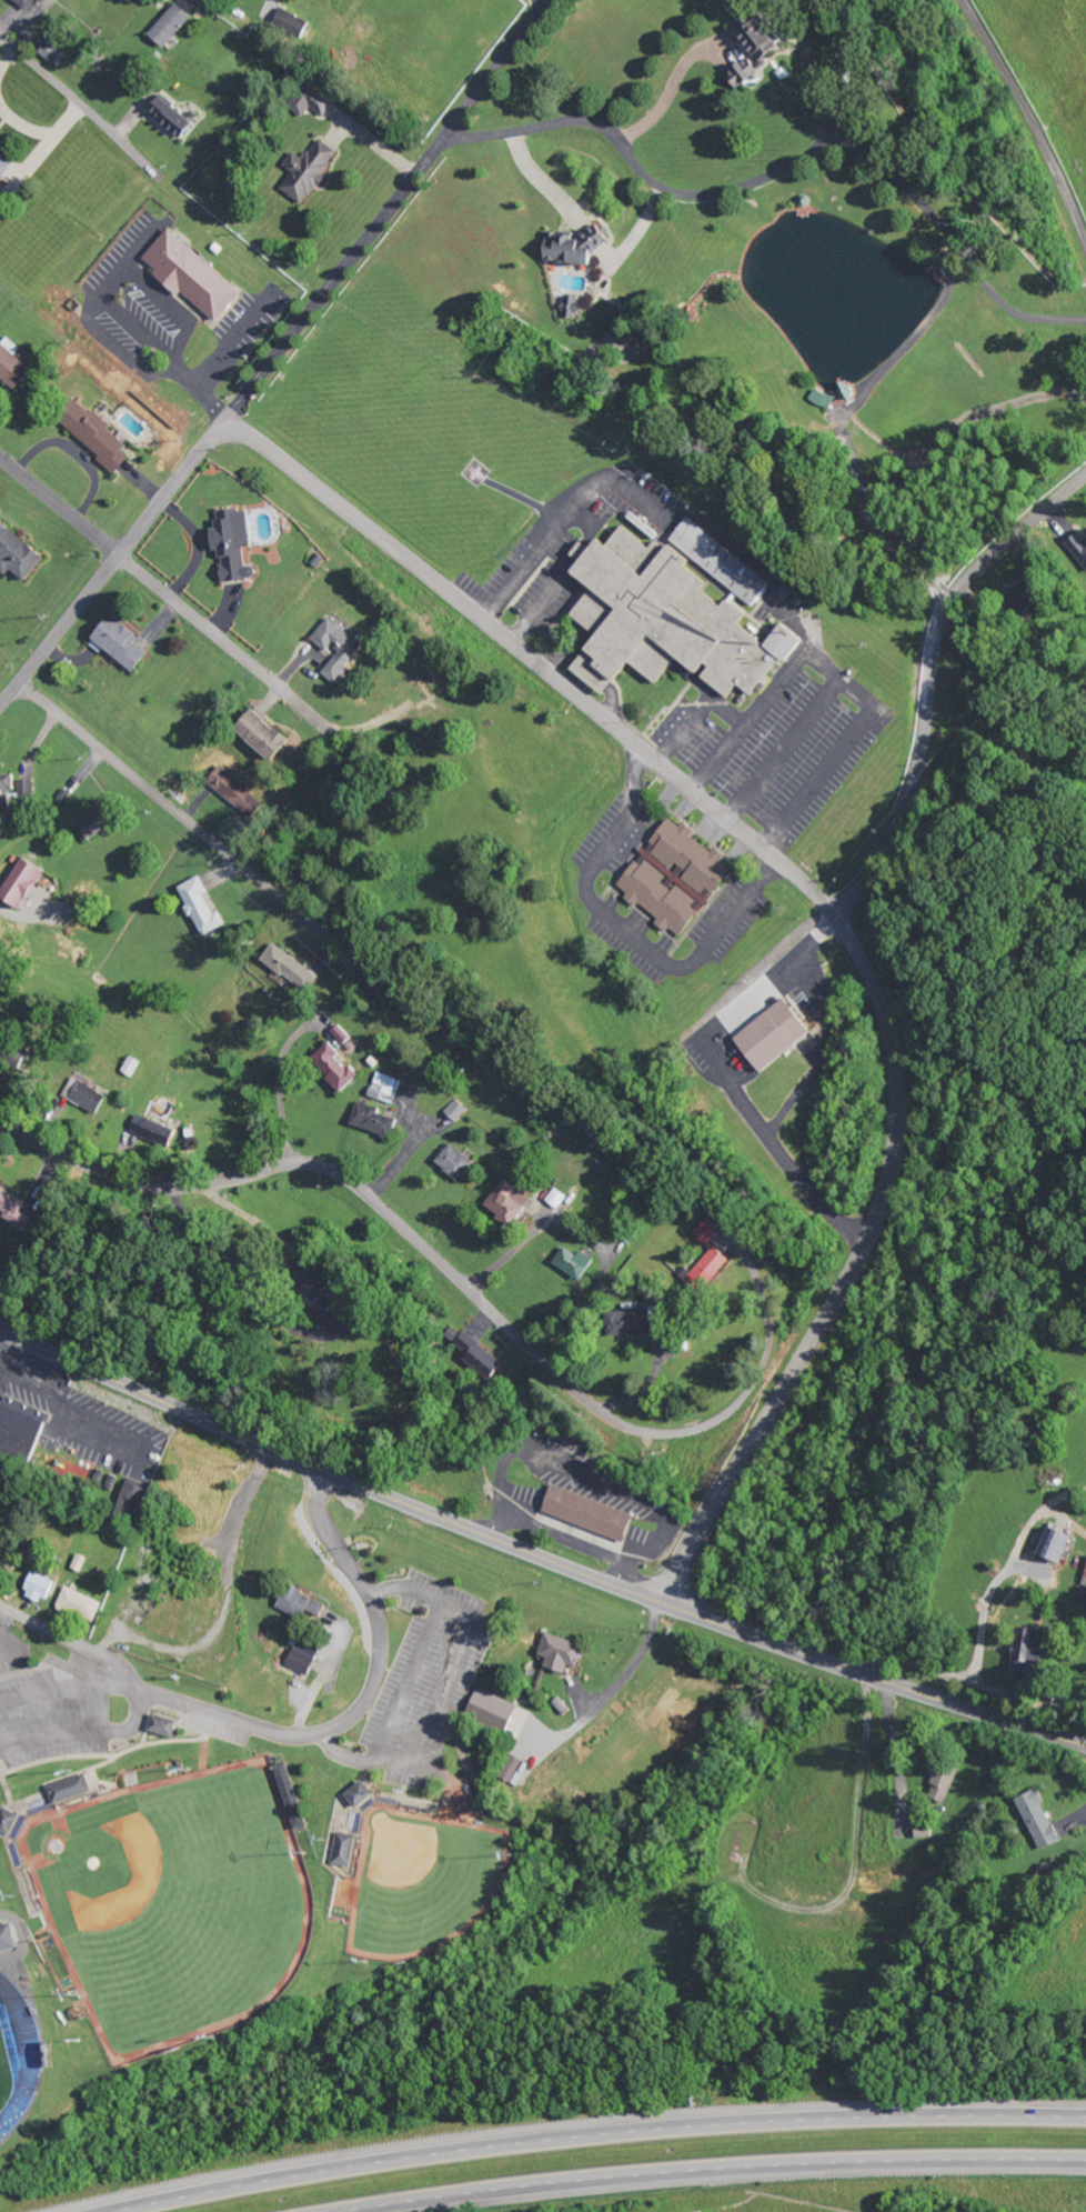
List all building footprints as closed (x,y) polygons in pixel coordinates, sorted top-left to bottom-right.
[(31,11),(40,0),(18,0),(31,11)] [(197,16),(182,2),(153,33),(168,47),(197,16)] [(748,23),(764,62),(784,54),(768,15),(748,23)] [(43,51),(60,67),(70,56),(53,40),(43,51)] [(741,89),(748,82),(753,87),(762,80),(757,75),(763,70),(751,57),(729,76),(741,89)] [(337,103),(310,82),(291,106),(306,118),(315,107),(327,117),(337,103)] [(187,139),(201,124),(166,93),(152,108),(187,139)] [(284,190),(310,205),(342,150),(322,138),(309,160),(297,153),(288,167),(295,171),(284,190)] [(10,213),(0,204),(0,225),(10,213)] [(251,293),(174,228),(147,260),(225,324),(251,293)] [(583,309),(577,308),(579,296),(567,295),(564,317),(581,320),(583,309)] [(18,391),(36,371),(18,354),(23,349),(11,337),(6,343),(0,338),(0,375),(18,391)] [(120,473),(134,458),(127,452),(132,445),(88,405),(68,426),(120,473)] [(251,509),(221,512),(222,529),(218,529),(220,550),(225,550),(228,583),(260,580),(259,565),(250,566),(248,548),(254,547),(251,509)] [(766,580),(680,516),(662,540),(748,604),(766,580)] [(0,519),(0,563),(14,573),(17,570),(33,581),(51,555),(0,519)] [(1069,532),(1063,552),(1085,559),(1085,537),(1069,532)] [(759,639),(644,538),(598,543),(595,546),(586,537),(563,549),(566,575),(593,599),(585,603),(585,606),(593,613),(567,616),(588,634),(561,665),(592,692),(641,636),(662,655),(657,662),(648,654),(638,665),(631,650),(622,660),(647,682),(668,657),(680,667),(711,660),(719,667),(725,667),(741,698),(793,638),(775,622),(759,639)] [(97,639),(139,674),(154,656),(139,644),(145,637),(118,614),(97,639)] [(369,646),(331,617),(316,637),(339,654),(325,672),(340,684),(369,646)] [(277,763),(296,745),(263,710),(244,728),(277,763)] [(258,790),(223,767),(211,785),(245,808),(258,790)] [(44,796),(42,779),(23,781),(25,798),(44,796)] [(81,821),(93,843),(124,826),(112,804),(81,821)] [(617,886),(627,893),(625,897),(658,920),(654,924),(665,931),(667,927),(680,936),(729,867),(721,861),(725,855),(712,846),(709,850),(690,837),(695,831),(681,821),(678,825),(665,816),(617,886)] [(49,867),(27,856),(8,896),(29,906),(34,894),(40,896),(46,882),(43,881),(49,867)] [(223,924),(217,910),(211,913),(202,894),(205,893),(197,875),(175,885),(198,935),(223,924)] [(259,958),(301,992),(314,976),(273,942),(259,958)] [(810,1031),(782,997),(732,1039),(760,1073),(810,1031)] [(329,1031),(341,1044),(350,1037),(338,1023),(329,1031)] [(337,1092),(356,1076),(327,1043),(309,1059),(337,1092)] [(72,1100),(104,1114),(112,1095),(80,1082),(72,1100)] [(442,1113),(453,1123),(466,1109),(454,1099),(442,1113)] [(397,1116),(356,1104),(350,1124),(391,1136),(397,1116)] [(174,1130),(140,1115),(133,1132),(166,1147),(174,1130)] [(455,1180),(470,1161),(446,1142),(431,1162),(455,1180)] [(510,1224),(525,1195),(495,1179),(480,1209),(510,1224)] [(0,1187),(0,1206),(10,1211),(6,1219),(32,1231),(38,1217),(26,1212),(31,1201),(0,1187)] [(721,1222),(706,1212),(692,1236),(708,1245),(721,1222)] [(576,1250),(575,1254),(560,1246),(550,1264),(578,1280),(590,1258),(576,1250)] [(727,1260),(712,1246),(682,1280),(697,1294),(727,1260)] [(314,1283),(298,1265),(286,1276),(317,1309),(329,1299),(314,1283)] [(606,1312),(608,1336),(644,1333),(644,1322),(648,1321),(647,1308),(606,1312)] [(461,1328),(457,1333),(452,1329),(443,1338),(487,1378),(500,1364),(461,1328)] [(6,1401),(0,1415),(0,1441),(17,1448),(18,1446),(36,1454),(51,1421),(6,1401)] [(632,1515),(550,1484),(540,1511),(622,1542),(632,1515)] [(1033,1556),(1058,1564),(1067,1535),(1042,1527),(1033,1556)] [(50,1603),(60,1582),(37,1571),(27,1592),(50,1603)] [(59,1606),(98,1623),(106,1602),(68,1586),(59,1606)] [(273,1608),(314,1624),(323,1602),(281,1586),(273,1608)] [(1008,1677),(1029,1679),(1031,1663),(1039,1664),(1043,1630),(1014,1627),(1008,1677)] [(539,1667),(559,1676),(564,1665),(572,1668),(581,1648),(544,1631),(534,1654),(543,1658),(539,1667)] [(283,1666),(306,1676),(317,1649),(295,1640),(283,1666)] [(515,1703),(473,1689),(463,1720),(505,1734),(515,1703)] [(175,1738),(180,1721),(154,1713),(149,1730),(175,1738)] [(48,1787),(55,1805),(92,1791),(85,1773),(48,1787)] [(340,1794),(350,1808),(369,1794),(359,1780),(340,1794)] [(1006,1800),(1031,1851),(1053,1841),(1027,1789),(1006,1800)] [(930,1837),(929,1823),(911,1823),(912,1838),(930,1837)] [(349,1867),(352,1834),(333,1832),(330,1865),(349,1867)]
